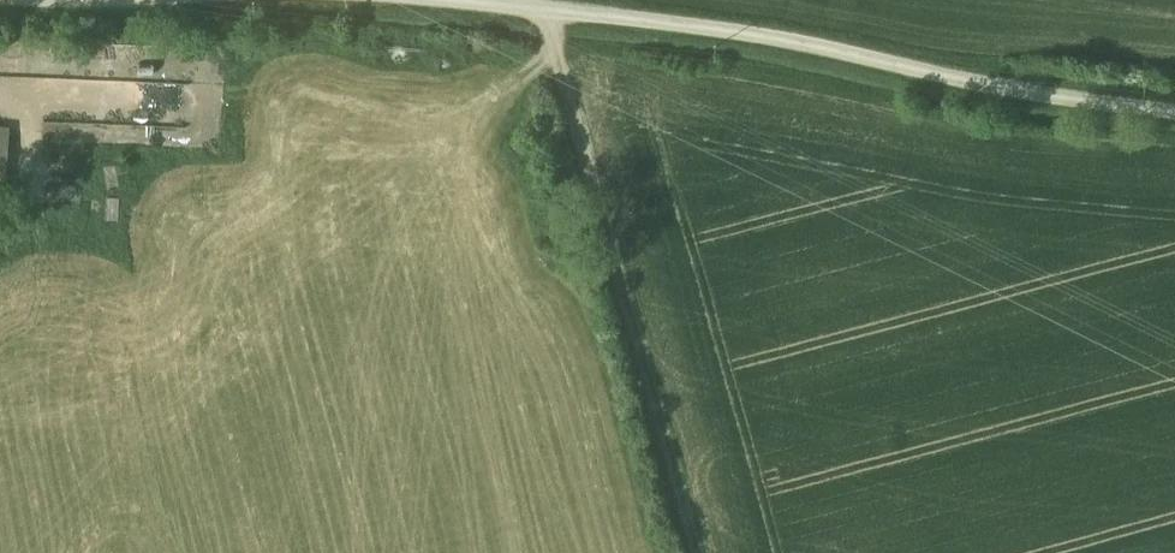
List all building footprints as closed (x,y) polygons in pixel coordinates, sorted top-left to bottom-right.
[(15,194),(21,118),(0,116),(0,193),(15,194)]
